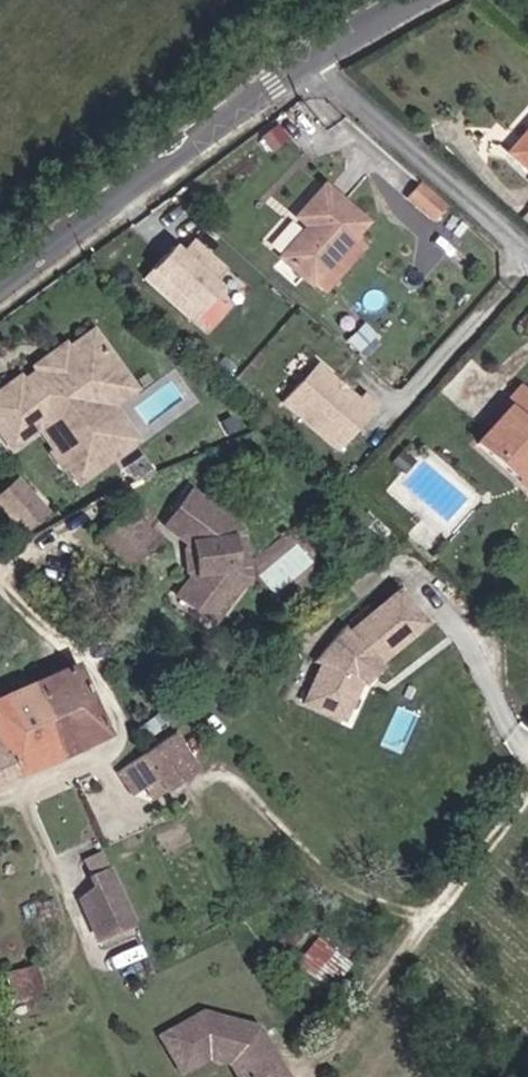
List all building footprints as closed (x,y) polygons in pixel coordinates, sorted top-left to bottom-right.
[(527,178),(527,125),(503,155),(527,178)] [(284,253),(313,280),(355,235),(369,220),(327,180),(299,210),(313,222),(284,253)] [(444,211),(417,187),(403,203),(430,227),(444,211)] [(325,291),(367,245),(355,235),(313,280),(325,291)] [(178,240),(144,279),(193,321),(235,273),(195,239),(187,248),(178,240)] [(94,336),(69,355),(68,360),(50,374),(44,373),(25,387),(22,383),(0,399),(0,426),(17,449),(44,428),(61,451),(60,457),(66,465),(73,466),(84,481),(127,449),(92,403),(95,382),(117,366),(94,336)] [(376,409),(321,362),(286,402),(341,449),(376,409)] [(135,390),(117,366),(95,382),(92,403),(127,449),(138,440),(113,406),(135,390)] [(503,409),(489,423),(471,441),(512,479),(527,461),(527,395),(513,381),(494,401),(503,409)] [(480,415),(489,423),(503,409),(494,401),(480,415)] [(512,479),(523,489),(527,484),(527,461),(512,479)] [(0,499),(23,523),(39,509),(16,485),(0,499)] [(231,517),(193,489),(168,523),(193,541),(189,547),(192,568),(198,572),(182,592),(217,618),(241,585),(231,517)] [(131,519),(160,548),(171,536),(141,508),(131,519)] [(124,513),(99,537),(150,588),(176,564),(160,548),(131,519),(124,513)] [(350,672),(365,650),(370,658),(420,615),(391,584),(344,627),(339,619),(312,655),(319,658),(301,696),(339,714),(358,675),(350,672)] [(46,719),(92,699),(77,665),(4,697),(21,730),(46,719)] [(4,697),(0,699),(0,739),(13,774),(61,753),(46,719),(21,730),(4,697)] [(92,699),(46,719),(61,753),(108,733),(92,699)] [(138,782),(144,789),(153,782),(164,794),(196,770),(168,735),(148,752),(158,765),(138,782)] [(0,740),(0,779),(13,774),(0,740)] [(158,765),(148,752),(119,775),(133,796),(144,789),(138,782),(158,765)] [(133,909),(113,866),(93,876),(97,885),(82,898),(99,934),(137,917),(133,909)] [(294,965),(323,989),(342,966),(313,943),(294,965)] [(0,978),(0,1010),(5,1031),(43,1022),(31,970),(0,978)] [(164,1034),(183,1070),(210,1055),(231,1060),(240,1076),(256,1076),(279,1064),(259,1026),(205,1011),(164,1034)] [(279,1064),(256,1076),(286,1076),(279,1064)]
